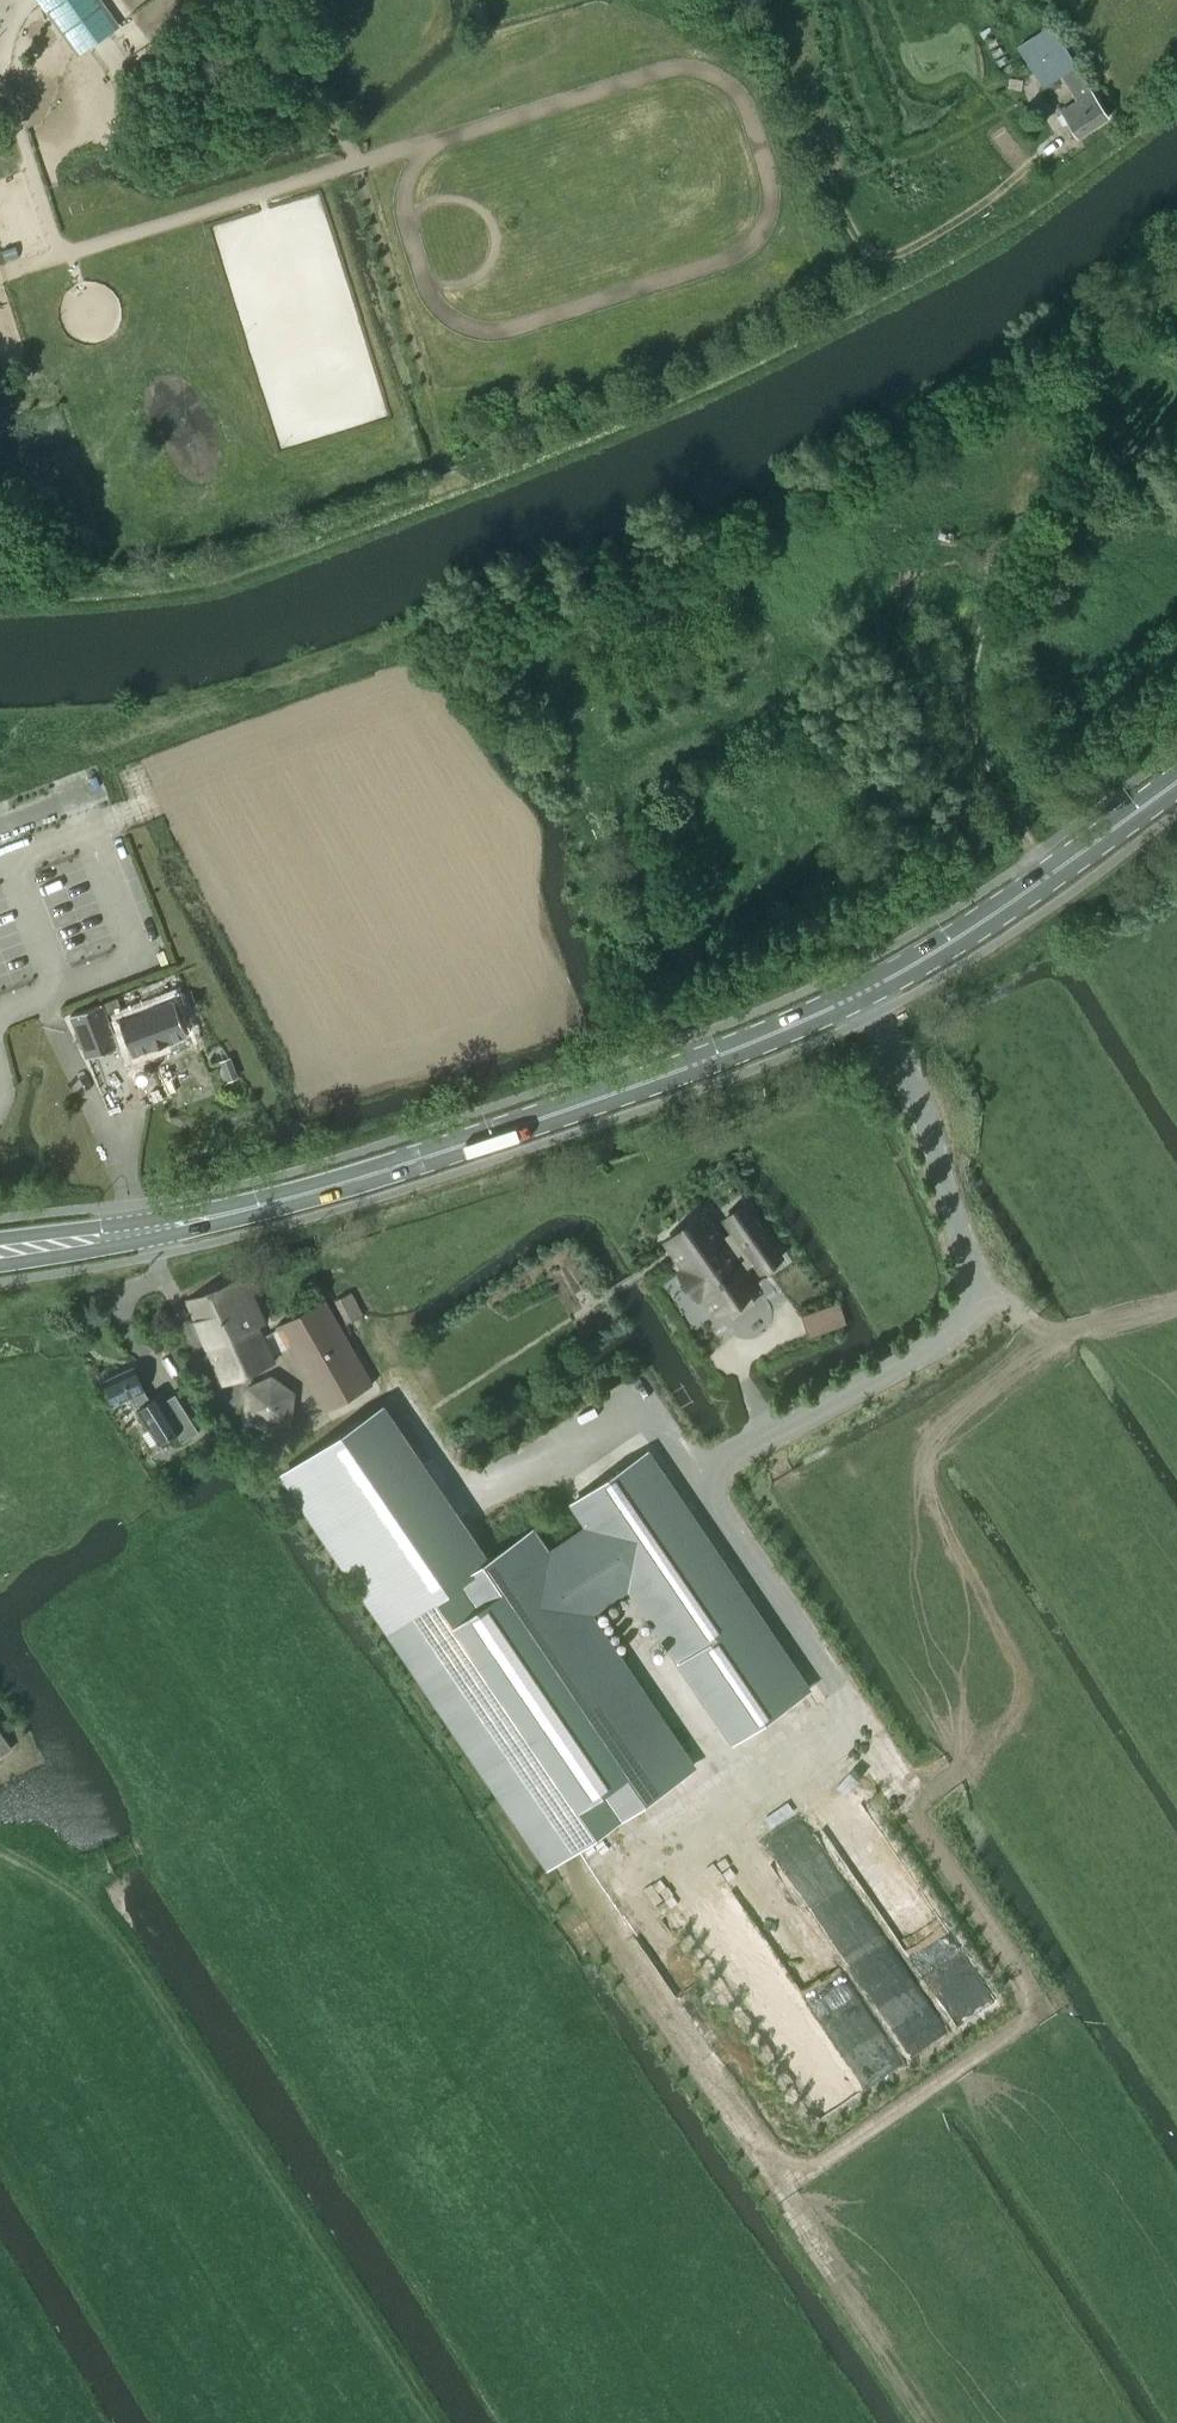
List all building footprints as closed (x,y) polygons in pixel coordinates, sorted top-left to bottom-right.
[(78,55),(120,26),(101,0),(39,0),(78,55)] [(1052,25),(1018,46),(1043,86),(1062,74),(1078,99),(1061,110),(1063,113),(1058,116),(1063,124),(1068,121),(1079,136),(1109,116),(1085,80),(1084,81),(1074,66),(1076,65),(1052,25)] [(187,994),(126,1017),(138,1050),(150,1045),(151,1048),(188,1034),(182,1019),(195,1014),(187,994)] [(102,1004),(70,1017),(87,1058),(119,1045),(102,1004)] [(708,1210),(663,1242),(681,1269),(677,1272),(696,1299),(712,1287),(733,1318),(756,1302),(750,1294),(757,1289),(743,1269),(755,1261),(762,1271),(780,1258),(743,1204),(721,1219),(730,1232),(726,1236),(708,1210)] [(245,1278),(188,1302),(223,1383),(244,1373),(265,1365),(276,1360),(275,1357),(264,1336),(257,1324),(264,1320),(245,1278)] [(264,1336),(275,1357),(289,1349),(324,1411),(372,1383),(324,1299),(276,1327),(277,1329),(264,1336)] [(183,1440),(198,1431),(175,1393),(163,1401),(159,1395),(150,1400),(144,1390),(134,1367),(102,1381),(112,1404),(130,1396),(137,1407),(136,1408),(159,1443),(177,1431),(183,1440)] [(245,1386),(242,1415),(266,1433),(293,1421),(296,1391),(272,1373),(245,1386)] [(293,1496),(384,1629),(483,1561),(394,1430),(293,1496)] [(534,1528),(384,1630),(546,1868),(695,1766),(591,1613),(626,1590),(730,1743),(811,1688),(649,1450),(568,1505),(582,1525),(548,1549),(534,1528)] [(11,1747),(0,1730),(0,1754),(11,1747)] [(41,1844),(33,1853),(53,1868),(60,1859),(41,1844)]
